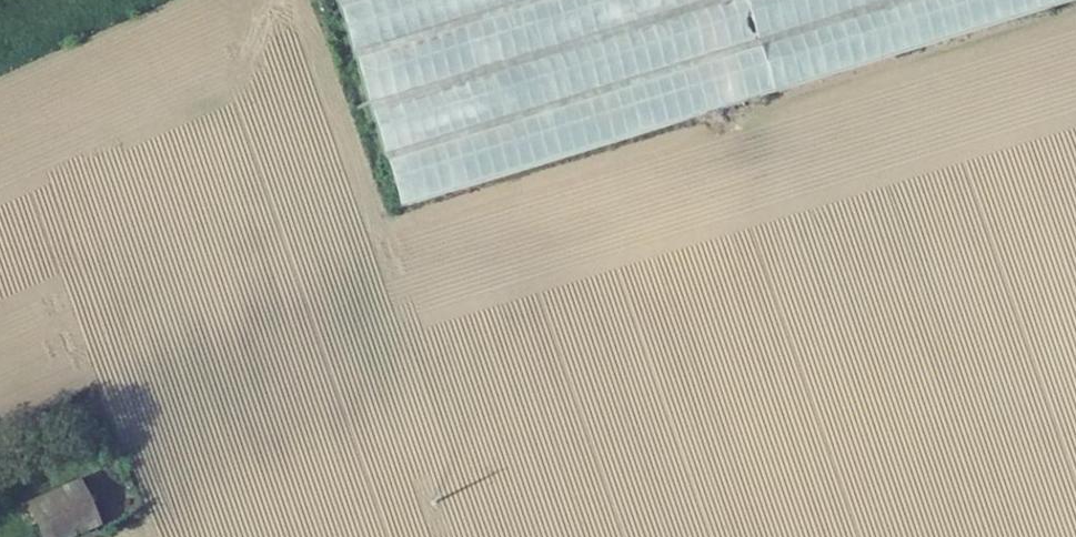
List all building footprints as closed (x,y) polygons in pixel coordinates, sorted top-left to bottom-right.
[(408,210),(1075,6),(1075,0),(343,0),(369,83),(408,210)] [(81,481),(24,507),(37,536),(82,536),(102,528),(81,481)]
